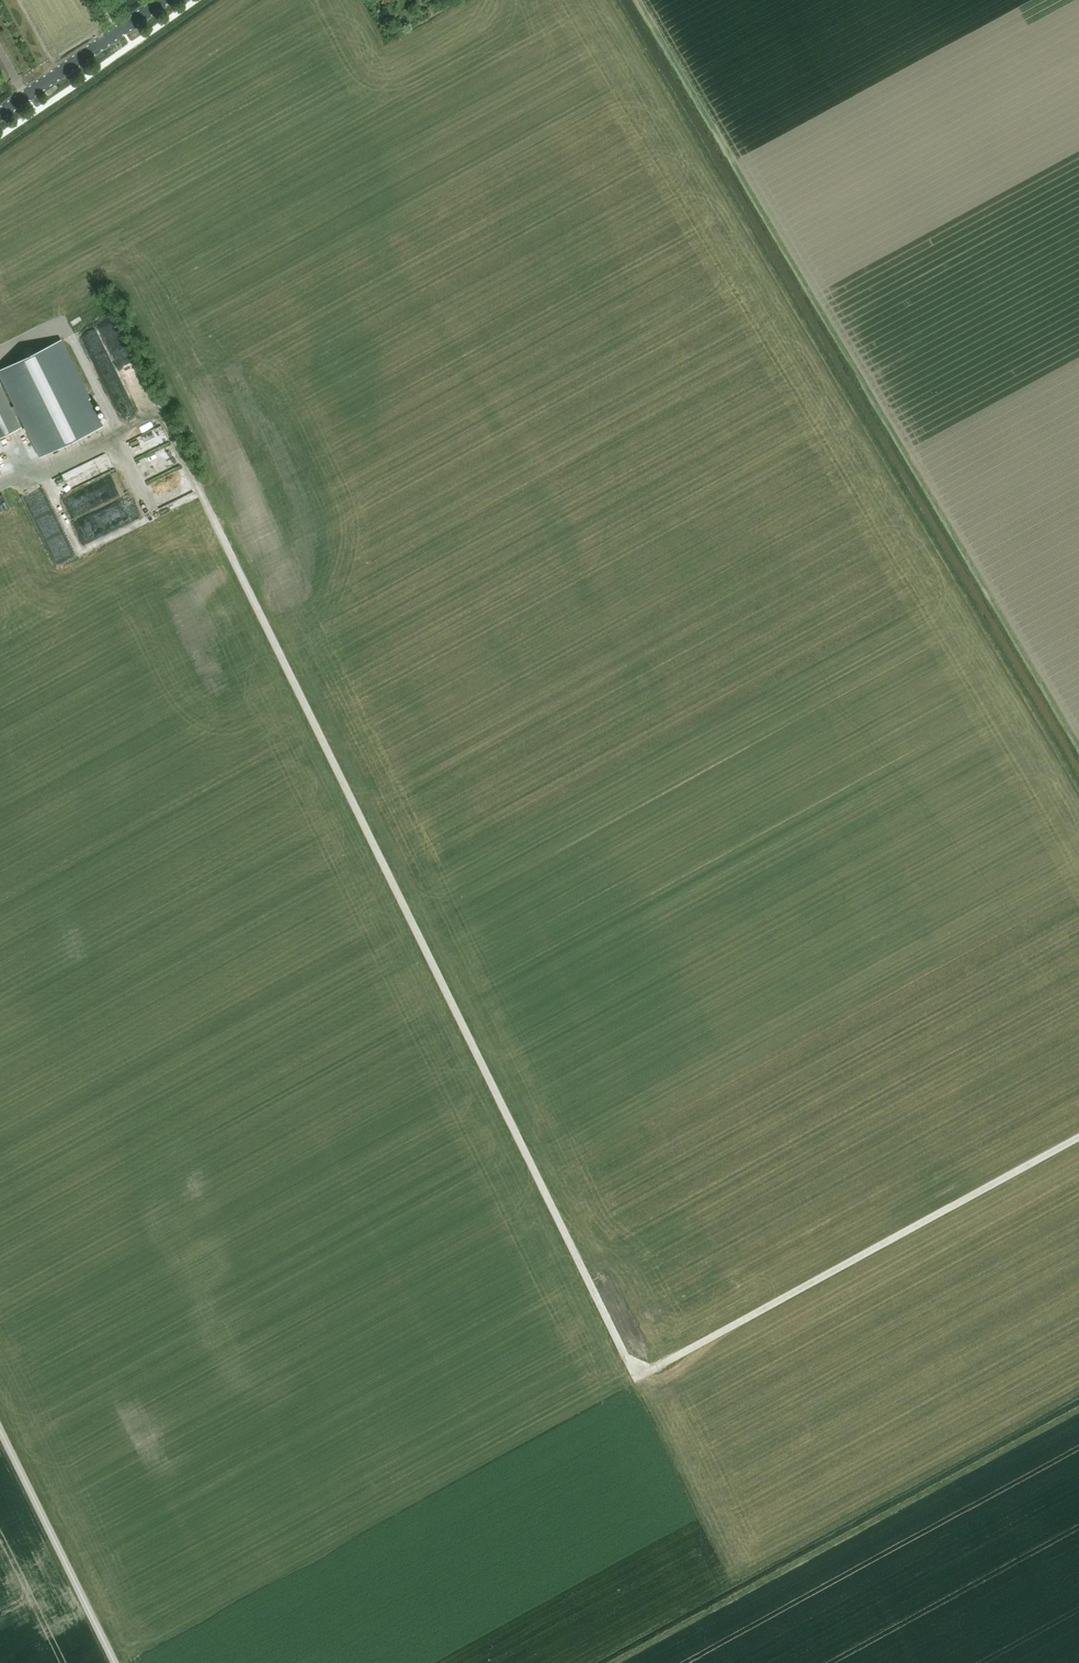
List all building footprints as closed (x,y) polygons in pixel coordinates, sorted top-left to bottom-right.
[(60,341),(0,371),(17,405),(12,407),(0,383),(0,438),(22,427),(16,415),(21,413),(42,456),(102,426),(60,341)] [(24,494),(46,550),(52,548),(58,562),(73,556),(45,485),(24,494)] [(11,508),(6,493),(0,495),(0,512),(11,508)] [(88,540),(141,517),(132,497),(79,520),(88,540)]
